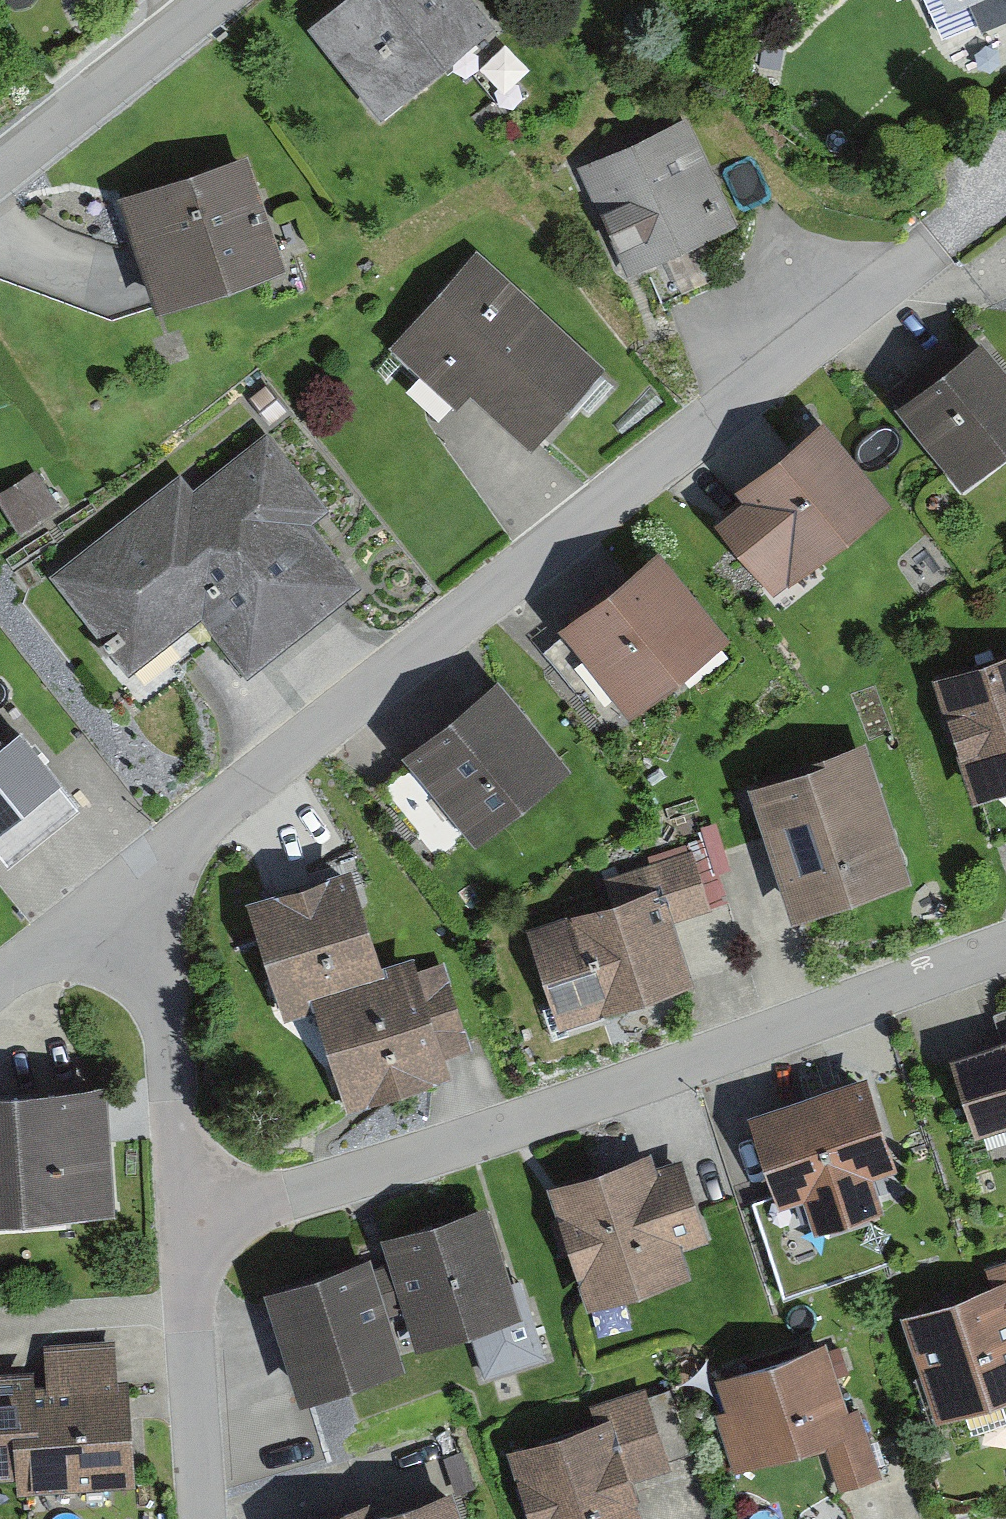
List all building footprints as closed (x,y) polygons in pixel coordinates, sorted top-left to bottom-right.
[(380,114),(495,24),(476,0),(339,0),(309,24),(380,114)] [(942,37),(979,20),(981,26),(1005,15),(1005,0),(925,0),(942,37)] [(577,165),(626,273),(736,224),(687,115),(577,165)] [(118,193),(155,307),(286,264),(248,150),(118,193)] [(476,246),(390,341),(457,402),(470,388),(532,445),(606,363),(476,246)] [(893,400),(961,486),(1005,451),(1005,365),(980,332),(893,400)] [(743,492),(713,515),(775,594),(894,502),(825,413),(735,483),(743,492)] [(181,468),(49,573),(129,672),(202,613),(248,670),(361,580),(312,520),(329,506),(266,428),(194,485),(181,468)] [(0,490),(0,501),(17,530),(59,505),(37,468),(0,490)] [(625,709),(629,715),(732,635),(660,542),(557,622),(564,632),(543,648),(604,725),(625,709)] [(936,676),(977,795),(1005,785),(1005,652),(936,676)] [(499,673),(402,748),(411,760),(378,785),(435,859),(469,832),(475,840),(571,765),(499,673)] [(0,734),(0,861),(3,866),(81,804),(19,726),(3,738),(0,734)] [(789,766),(746,780),(791,918),(912,879),(866,736),(787,762),(789,766)] [(616,894),(528,923),(561,1024),(695,981),(675,919),(710,907),(691,847),(610,873),(616,894)] [(314,1005),(347,1108),(454,1074),(447,1052),(471,1045),(444,959),(418,967),(414,953),(382,963),(350,865),(249,897),(286,1014),(314,1005)] [(948,1051),(974,1136),(1005,1126),(1005,1034),(948,1051)] [(868,1067),(748,1107),(780,1204),(804,1197),(815,1230),(885,1207),(874,1176),(902,1167),(868,1067)] [(0,1086),(0,1218),(116,1210),(106,1079),(0,1086)] [(652,1147),(547,1182),(588,1306),(692,1271),(684,1247),(710,1239),(682,1155),(657,1163),(652,1147)] [(371,1253),(264,1285),(299,1398),(406,1366),(389,1312),(403,1308),(416,1347),(469,1330),(483,1375),(546,1356),(521,1276),(511,1279),(487,1201),(381,1234),(388,1261),(375,1265),(371,1253)] [(898,1309),(934,1421),(1005,1398),(1005,1259),(986,1265),(991,1280),(898,1309)] [(17,1475),(18,1489),(136,1483),(130,1374),(118,1375),(116,1337),(44,1342),(46,1382),(35,1383),(34,1366),(0,1368),(0,1476),(17,1475)] [(826,1338),(717,1375),(729,1408),(716,1412),(736,1468),(808,1443),(812,1453),(825,1448),(840,1491),(884,1476),(859,1404),(850,1407),(826,1338)] [(504,1447),(528,1518),(644,1518),(632,1480),(671,1467),(644,1386),(591,1403),(596,1417),(504,1447)] [(295,1518),(465,1518),(453,1481),(380,1505),(376,1493),(295,1518)]
